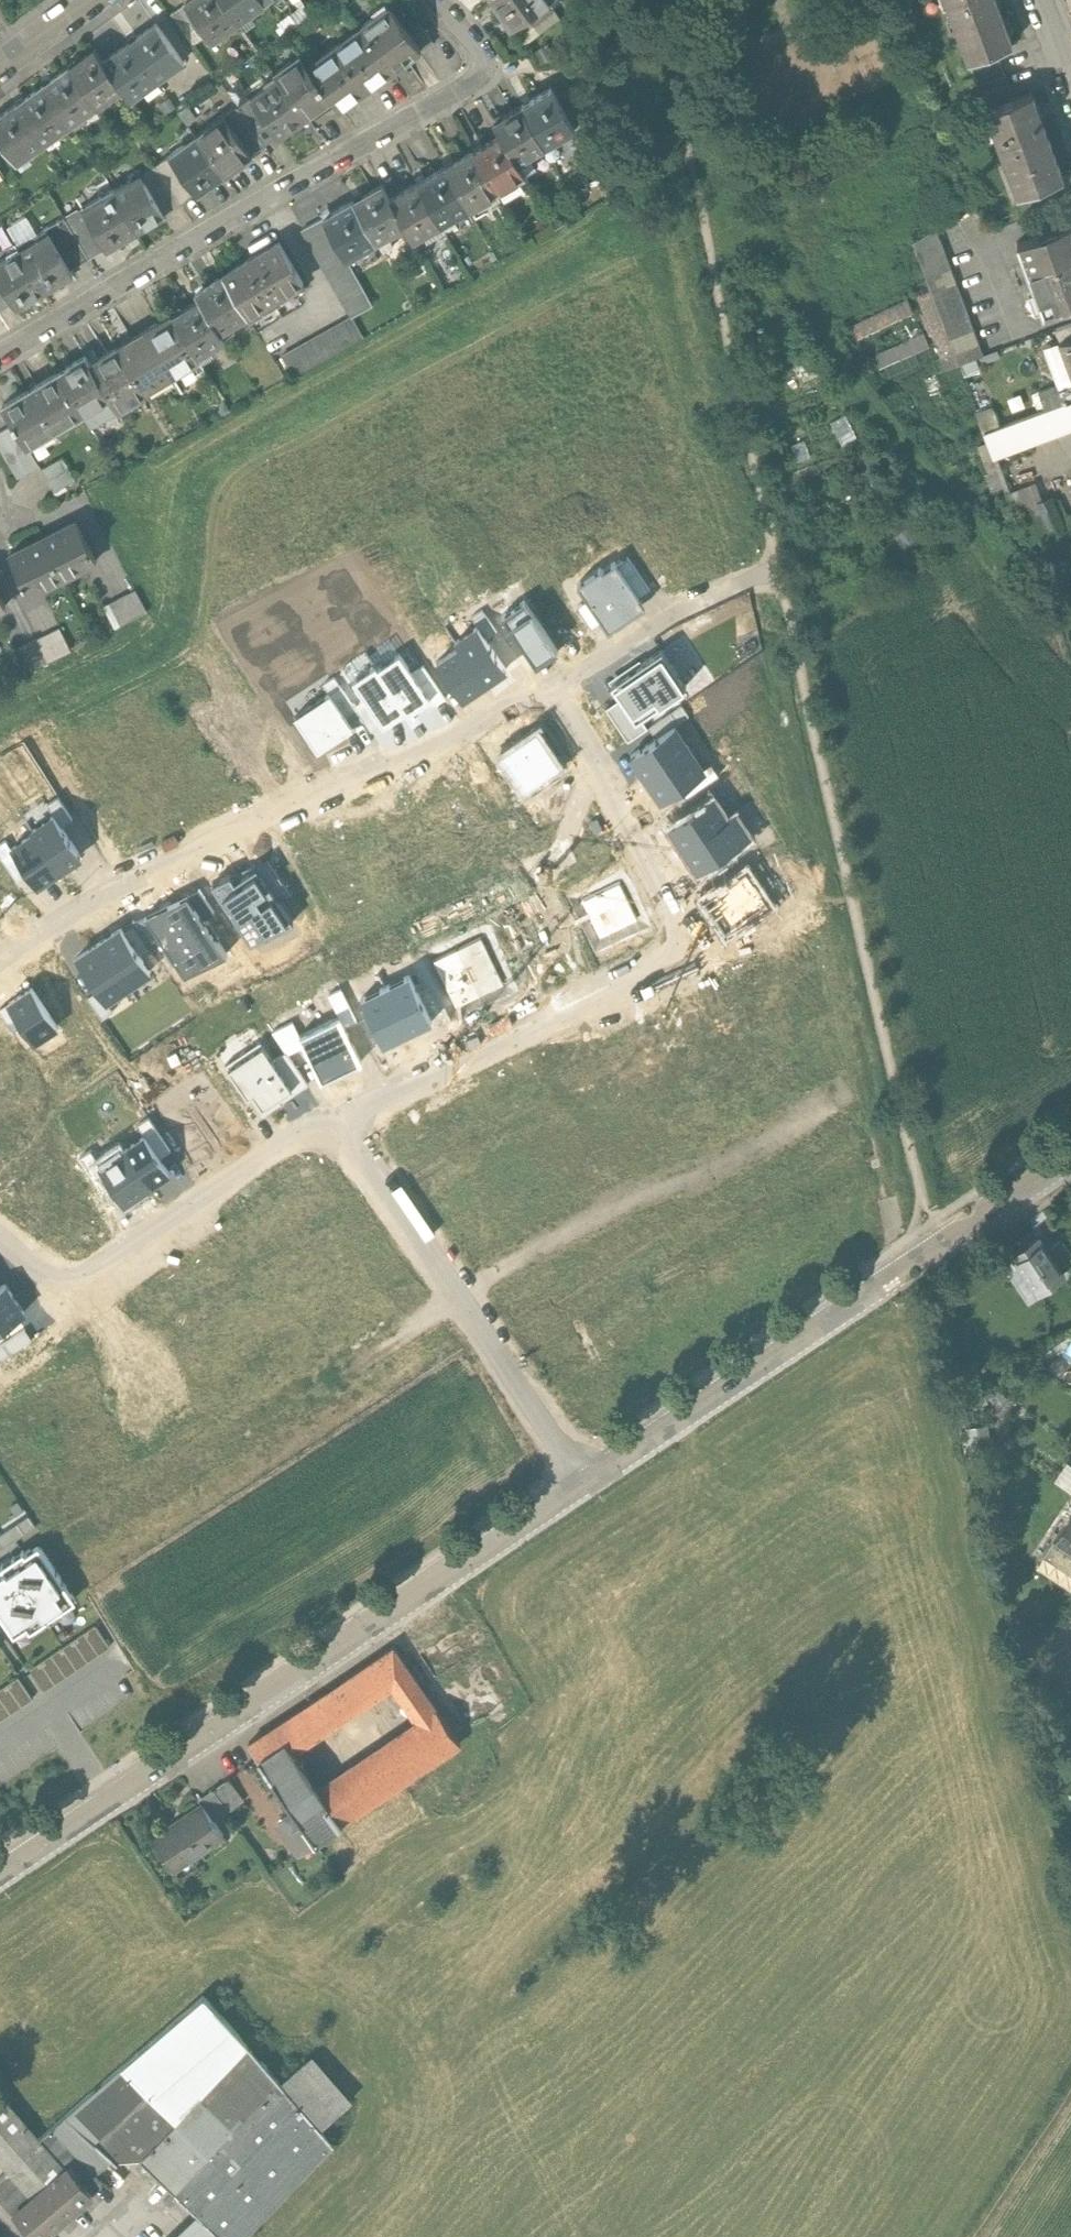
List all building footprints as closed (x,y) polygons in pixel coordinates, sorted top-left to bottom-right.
[(184,3),(211,41),(238,21),(222,0),(188,0),(184,3)] [(238,21),(264,3),(262,0),(222,0),(238,21)] [(493,0),(512,26),(548,0),(493,0)] [(968,61),(996,51),(1013,45),(996,0),(946,0),(968,61)] [(390,6),(360,27),(391,69),(420,49),(407,30),(390,6)] [(434,43),(418,22),(407,30),(420,49),(422,51),(434,43)] [(155,23),(129,42),(156,80),(182,61),(155,23)] [(360,27),(335,45),(365,88),(391,69),(360,27)] [(156,80),(129,42),(103,61),(122,87),(130,99),(156,80)] [(365,88),(335,45),(308,64),(331,96),(339,107),(365,88)] [(103,61),(94,48),(69,67),(96,105),(122,87),(103,61)] [(996,51),(968,61),(977,85),(1005,75),(996,51)] [(308,64),(301,54),(274,72),(278,77),(305,115),(331,96),(308,64)] [(96,105),(69,67),(43,85),(70,124),(96,105)] [(1005,75),(977,85),(986,109),(1014,99),(1005,75)] [(278,77),(251,96),(278,134),(305,115),(278,77)] [(43,85),(16,105),(43,143),(70,124),(43,85)] [(550,90),(522,106),(544,146),(572,131),(550,90)] [(986,109),(985,110),(1016,195),(1062,178),(1031,93),(1014,99),(986,109)] [(278,134),(251,96),(237,106),(264,144),(278,134)] [(0,116),(0,139),(16,162),(43,143),(16,105),(0,116)] [(264,144),(237,106),(223,116),(250,154),(264,144)] [(522,106),(494,122),(501,135),(517,162),(544,146),(522,106)] [(223,116),(196,135),(223,173),(250,154),(223,116)] [(196,135),(169,155),(195,191),(196,192),(223,173),(196,135)] [(501,135),(473,151),(496,192),(524,176),(517,162),(501,135)] [(473,151),(445,167),(468,207),(496,192),(473,151)] [(195,191),(169,155),(155,165),(179,202),(195,191)] [(179,202),(155,165),(141,173),(164,213),(181,204),(179,202)] [(445,167),(417,183),(440,223),(468,207),(445,167)] [(141,173),(112,190),(136,230),(164,213),(141,173)] [(417,183),(389,198),(404,225),(412,238),(440,223),(417,183)] [(85,206),(84,207),(107,247),(136,231),(136,230),(112,190),(109,185),(97,192),(100,197),(85,206)] [(382,185),(353,200),(376,241),(404,225),(389,198),(382,185)] [(353,200),(323,217),(345,258),(346,257),(376,241),(353,200)] [(107,247),(84,207),(85,206),(84,205),(64,217),(88,257),(107,247)] [(345,258),(323,217),(302,229),(352,316),(373,305),(346,257),(345,258)] [(1017,244),(1042,314),(1070,303),(1070,224),(1017,244)] [(983,356),(950,269),(935,229),(912,242),(925,278),(958,365),(983,356)] [(49,232),(20,249),(44,289),(72,272),(49,232)] [(303,282),(279,242),(251,258),(275,299),(303,282)] [(0,261),(0,280),(15,306),(44,289),(20,249),(0,261)] [(275,299),(251,258),(224,274),(248,315),(275,299)] [(224,274),(196,291),(200,298),(220,331),(248,315),(224,274)] [(0,289),(0,309),(9,304),(0,289)] [(200,298),(173,315),(196,355),(224,338),(220,331),(200,298)] [(852,318),(857,331),(914,312),(910,298),(852,318)] [(173,315),(145,331),(171,375),(198,359),(196,355),(173,315)] [(1055,329),(1060,343),(1063,341),(1070,339),(1070,324),(1055,329)] [(923,329),(875,352),(881,365),(929,343),(923,329)] [(145,331),(118,347),(144,391),(171,375),(145,331)] [(118,347),(90,364),(109,396),(118,411),(146,395),(144,391),(118,347)] [(85,356),(57,373),(81,413),(109,396),(90,364),(85,356)] [(57,373),(30,389),(53,429),(81,413),(57,373)] [(1039,406),(1058,402),(1054,384),(1035,387),(1039,406)] [(30,389),(2,405),(13,424),(26,445),(53,429),(30,389)] [(1061,404),(1070,423),(1070,400),(1070,401),(1061,404)] [(1045,410),(1054,436),(1070,429),(1070,423),(1061,404),(1045,410)] [(13,424),(0,432),(0,451),(16,478),(38,466),(26,445),(13,424)] [(62,458),(40,470),(53,493),(75,481),(62,458)] [(76,522),(42,539),(63,579),(96,562),(76,522)] [(42,539),(9,556),(29,595),(63,579),(42,539)] [(577,583),(608,630),(645,606),(615,561),(602,570),(600,567),(577,583)] [(136,591),(105,607),(115,628),(147,612),(136,591)] [(502,615),(536,667),(558,652),(524,600),(502,615)] [(458,647),(484,684),(506,669),(477,626),(455,641),(458,647)] [(60,630),(37,641),(48,662),(70,651),(60,630)] [(37,641),(15,652),(26,674),(48,662),(37,641)] [(458,647),(436,662),(461,699),(484,684),(458,647)] [(686,686),(661,650),(610,684),(620,699),(635,721),(640,717),(686,686)] [(376,668),(405,711),(407,714),(429,699),(412,673),(399,653),(376,668)] [(405,711),(376,668),(375,665),(352,680),(365,698),(382,724),(383,726),(405,711)] [(412,673),(429,699),(433,706),(445,698),(423,666),(412,673)] [(323,684),(329,693),(345,716),(356,709),(354,706),(334,676),(323,684)] [(294,716),(317,751),(352,727),(345,716),(329,693),(294,716)] [(371,732),(382,724),(365,698),(354,706),(356,709),(371,732)] [(647,728),(640,717),(635,721),(620,699),(605,708),(627,741),(647,728)] [(689,749),(674,727),(630,755),(645,778),(689,749)] [(507,763),(524,789),(559,766),(536,731),(501,754),(507,763)] [(689,749),(645,778),(660,800),(678,787),(703,771),(702,770),(689,749)] [(524,789),(507,763),(496,771),(518,804),(529,797),(524,789)] [(710,765),(702,770),(703,771),(678,787),(686,799),(719,777),(710,765)] [(54,815),(61,826),(72,819),(58,797),(46,804),(54,815)] [(731,820),(717,799),(671,829),(699,871),(752,836),(738,815),(731,820)] [(602,814),(590,819),(598,835),(610,829),(602,814)] [(33,833),(58,871),(81,855),(61,826),(54,815),(32,830),(33,833)] [(58,871),(33,833),(11,848),(28,873),(36,885),(58,871)] [(0,844),(0,855),(16,880),(28,873),(11,848),(6,840),(0,844)] [(268,861),(257,869),(278,901),(289,893),(268,861)] [(257,869),(256,867),(234,882),(230,875),(211,884),(228,910),(226,911),(237,928),(239,927),(250,943),(293,923),(278,901),(257,869)] [(768,904),(746,871),(702,900),(724,933),(768,904)] [(621,887),(585,904),(602,941),(639,924),(621,887)] [(200,894),(189,899),(203,920),(214,912),(199,890),(197,891),(200,894)] [(187,896),(144,916),(146,919),(165,947),(166,948),(164,950),(172,962),(174,961),(184,976),(227,955),(216,940),(218,939),(207,922),(205,923),(203,920),(189,899),(187,896)] [(165,947),(146,919),(136,924),(133,921),(132,922),(135,926),(149,948),(153,954),(165,947)] [(124,933),(139,955),(149,948),(135,926),(124,933)] [(98,943),(128,987),(150,972),(139,955),(124,933),(121,928),(98,943)] [(128,987),(98,943),(76,958),(98,991),(105,1002),(128,987)] [(483,944),(436,965),(457,1010),(503,989),(483,944)] [(409,975),(385,987),(407,1034),(431,1022),(431,1020),(417,992),(409,975)] [(383,1045),(407,1034),(385,987),(360,998),(369,1016),(382,1043),(383,1045)] [(429,987),(417,992),(431,1020),(443,1015),(429,987)] [(32,988),(9,1003),(35,1041),(58,1026),(32,988)] [(328,994),(339,1015),(343,1026),(356,1020),(341,988),(328,994)] [(105,1002),(98,991),(87,999),(101,1020),(112,1013),(105,1002)] [(339,1015),(299,1035),(305,1046),(321,1080),(361,1061),(343,1026),(339,1015)] [(382,1043),(369,1016),(358,1021),(370,1049),(382,1043)] [(305,1046),(299,1035),(292,1022),(273,1032),(289,1054),(305,1046)] [(272,1060),(260,1041),(225,1063),(247,1097),(249,1096),(262,1115),(294,1093),(272,1060)] [(272,1060),(294,1093),(307,1084),(285,1052),(272,1060)] [(203,1078),(181,1092),(216,1145),(238,1130),(236,1128),(215,1096),(203,1078)] [(216,1145),(181,1092),(159,1106),(172,1125),(194,1158),(195,1160),(216,1145)] [(144,1136),(159,1158),(171,1150),(159,1133),(149,1117),(137,1125),(144,1136)] [(194,1158),(172,1125),(159,1133),(171,1150),(181,1166),(194,1158)] [(144,1136),(122,1151),(147,1187),(169,1172),(159,1158),(144,1136)] [(147,1187),(122,1151),(119,1146),(97,1161),(112,1183),(125,1202),(147,1187)] [(112,1183),(97,1161),(90,1150),(78,1157),(101,1191),(112,1183)] [(1038,1237),(1015,1253),(1039,1289),(1062,1273),(1061,1272),(1047,1251),(1038,1237)] [(1047,1251),(1061,1272),(1070,1265),(1070,1254),(1062,1241),(1047,1251)] [(24,1313),(5,1285),(0,1288),(0,1329),(24,1313)] [(3,1550),(36,1528),(28,1516),(0,1535),(0,1546),(3,1550)] [(1070,1516),(1043,1556),(1070,1574),(1070,1516)] [(13,1636),(26,1628),(29,1632),(47,1621),(43,1616),(56,1608),(59,1612),(75,1602),(37,1546),(24,1555),(23,1552),(1,1567),(2,1569),(0,1570),(0,1616),(13,1636)] [(110,1650),(95,1628),(30,1672),(44,1694),(110,1650)] [(250,1743),(259,1758),(287,1739),(297,1754),(391,1691),(413,1724),(319,1787),(344,1823),(461,1744),(395,1646),(250,1743)] [(18,1680),(0,1692),(0,1724),(33,1702),(18,1680)] [(287,1739),(259,1758),(293,1807),(285,1813),(288,1818),(279,1824),(295,1848),(312,1836),(316,1842),(344,1823),(319,1787),(297,1754),(287,1739)] [(228,1810),(213,1789),(199,1799),(202,1804),(203,1803),(214,1819),(228,1810)] [(202,1804),(153,1837),(170,1863),(187,1851),(191,1857),(225,1835),(214,1819),(203,1803),(202,1804)] [(124,2067),(178,2121),(248,2048),(204,1998),(124,2067)] [(142,2157),(197,2212),(223,2236),(244,2236),(335,2145),(321,2131),(280,2083),(248,2048),(178,2121),(142,2157)] [(312,2056),(280,2083),(321,2131),(353,2104),(312,2056)] [(126,2151),(142,2157),(178,2121),(124,2067),(72,2111),(100,2141),(98,2143),(112,2157),(116,2161),(126,2151)] [(41,2141),(0,2095),(0,2161),(11,2173),(0,2182),(0,2202),(9,2213),(63,2164),(41,2141)] [(63,2164),(93,2196),(105,2185),(94,2173),(112,2157),(98,2143),(100,2141),(72,2111),(41,2141),(63,2164)] [(63,2164),(9,2213),(32,2236),(48,2236),(93,2196),(63,2164)] [(197,2212),(171,2236),(223,2236),(197,2212)]
